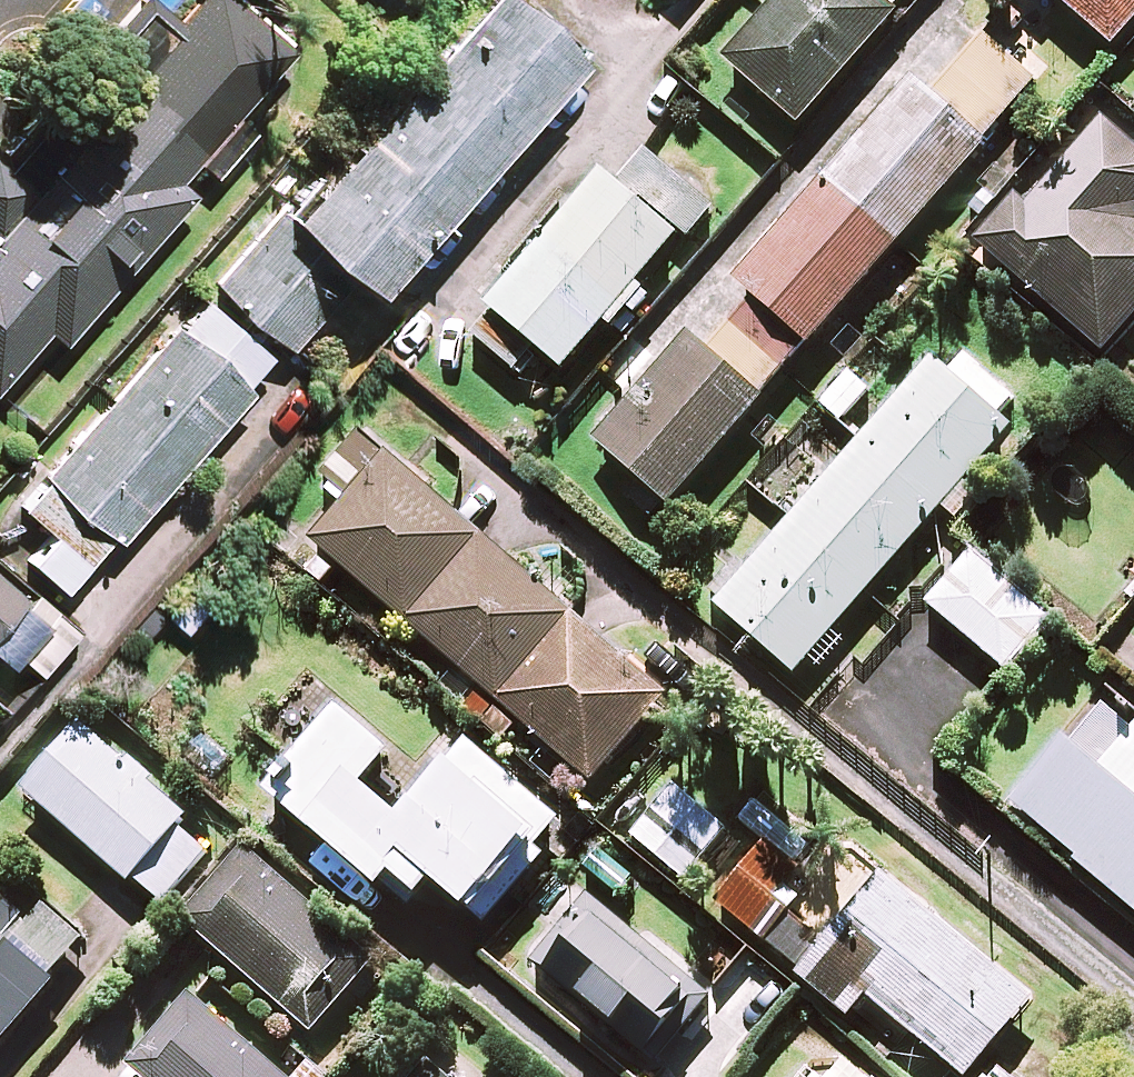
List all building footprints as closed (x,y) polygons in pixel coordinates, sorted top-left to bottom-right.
[(151,15),(47,132),(33,121),(0,159),(0,385),(47,332),(63,345),(191,199),(176,186),(194,166),(212,181),(250,138),(232,122),(293,53),(232,0),(190,0),(166,28),(151,15)] [(508,0),(483,0),(285,220),(278,214),(213,287),(286,353),(353,279),(370,294),(578,63),(508,0)] [(905,0),(784,0),(727,65),(801,128),(899,16),(895,12),(905,0)] [(1115,50),(1133,28),(1133,0),(1057,0),(1115,50)] [(1040,85),(987,40),(931,104),(912,87),(737,289),(754,304),(711,354),(690,335),(596,443),(672,509),(1040,85)] [(1102,120),(1034,197),(1027,190),(979,245),(1105,355),(1133,322),(1133,222),(1131,219),(1133,215),(1133,148),(1102,120)] [(709,206),(649,153),(620,187),(604,173),(468,331),(522,378),(542,354),(565,374),(709,206)] [(275,364),(200,299),(19,506),(54,536),(30,563),(64,593),(112,538),(118,543),(275,364)] [(997,421),(1014,402),(964,358),(947,377),(933,364),(719,607),(797,677),(941,514),(958,529),(983,501),(965,485),(1011,434),(997,421)] [(669,698),(363,434),(327,476),(352,497),(313,541),(594,784),(669,698)] [(1053,620),(973,554),(929,608),(1009,673),(1053,620)] [(19,661),(36,677),(78,633),(56,612),(46,623),(0,580),(0,671),(5,676),(19,661)] [(432,789),(342,711),(271,793),(411,915),(438,883),(476,916),(558,822),(470,745),(432,789)] [(213,843),(80,726),(24,789),(157,906),(213,843)] [(1017,806),(1133,909),(1133,738),(1103,773),(1070,745),(1017,806)] [(728,831),(674,788),(633,838),(688,882),(728,831)] [(771,845),(721,906),(854,1014),(867,998),(965,1076),(972,1076),(1034,1001),(880,875),(851,910),(771,845)] [(377,965),(246,850),(183,920),(314,1036),(377,965)] [(0,894),(0,1039),(83,944),(38,904),(27,917),(0,894)] [(701,989),(598,914),(551,978),(654,1053),(701,989)] [(190,995),(129,1064),(144,1076),(284,1076),(190,995)] [(842,1055),(823,1076),(868,1076),(842,1055)]
